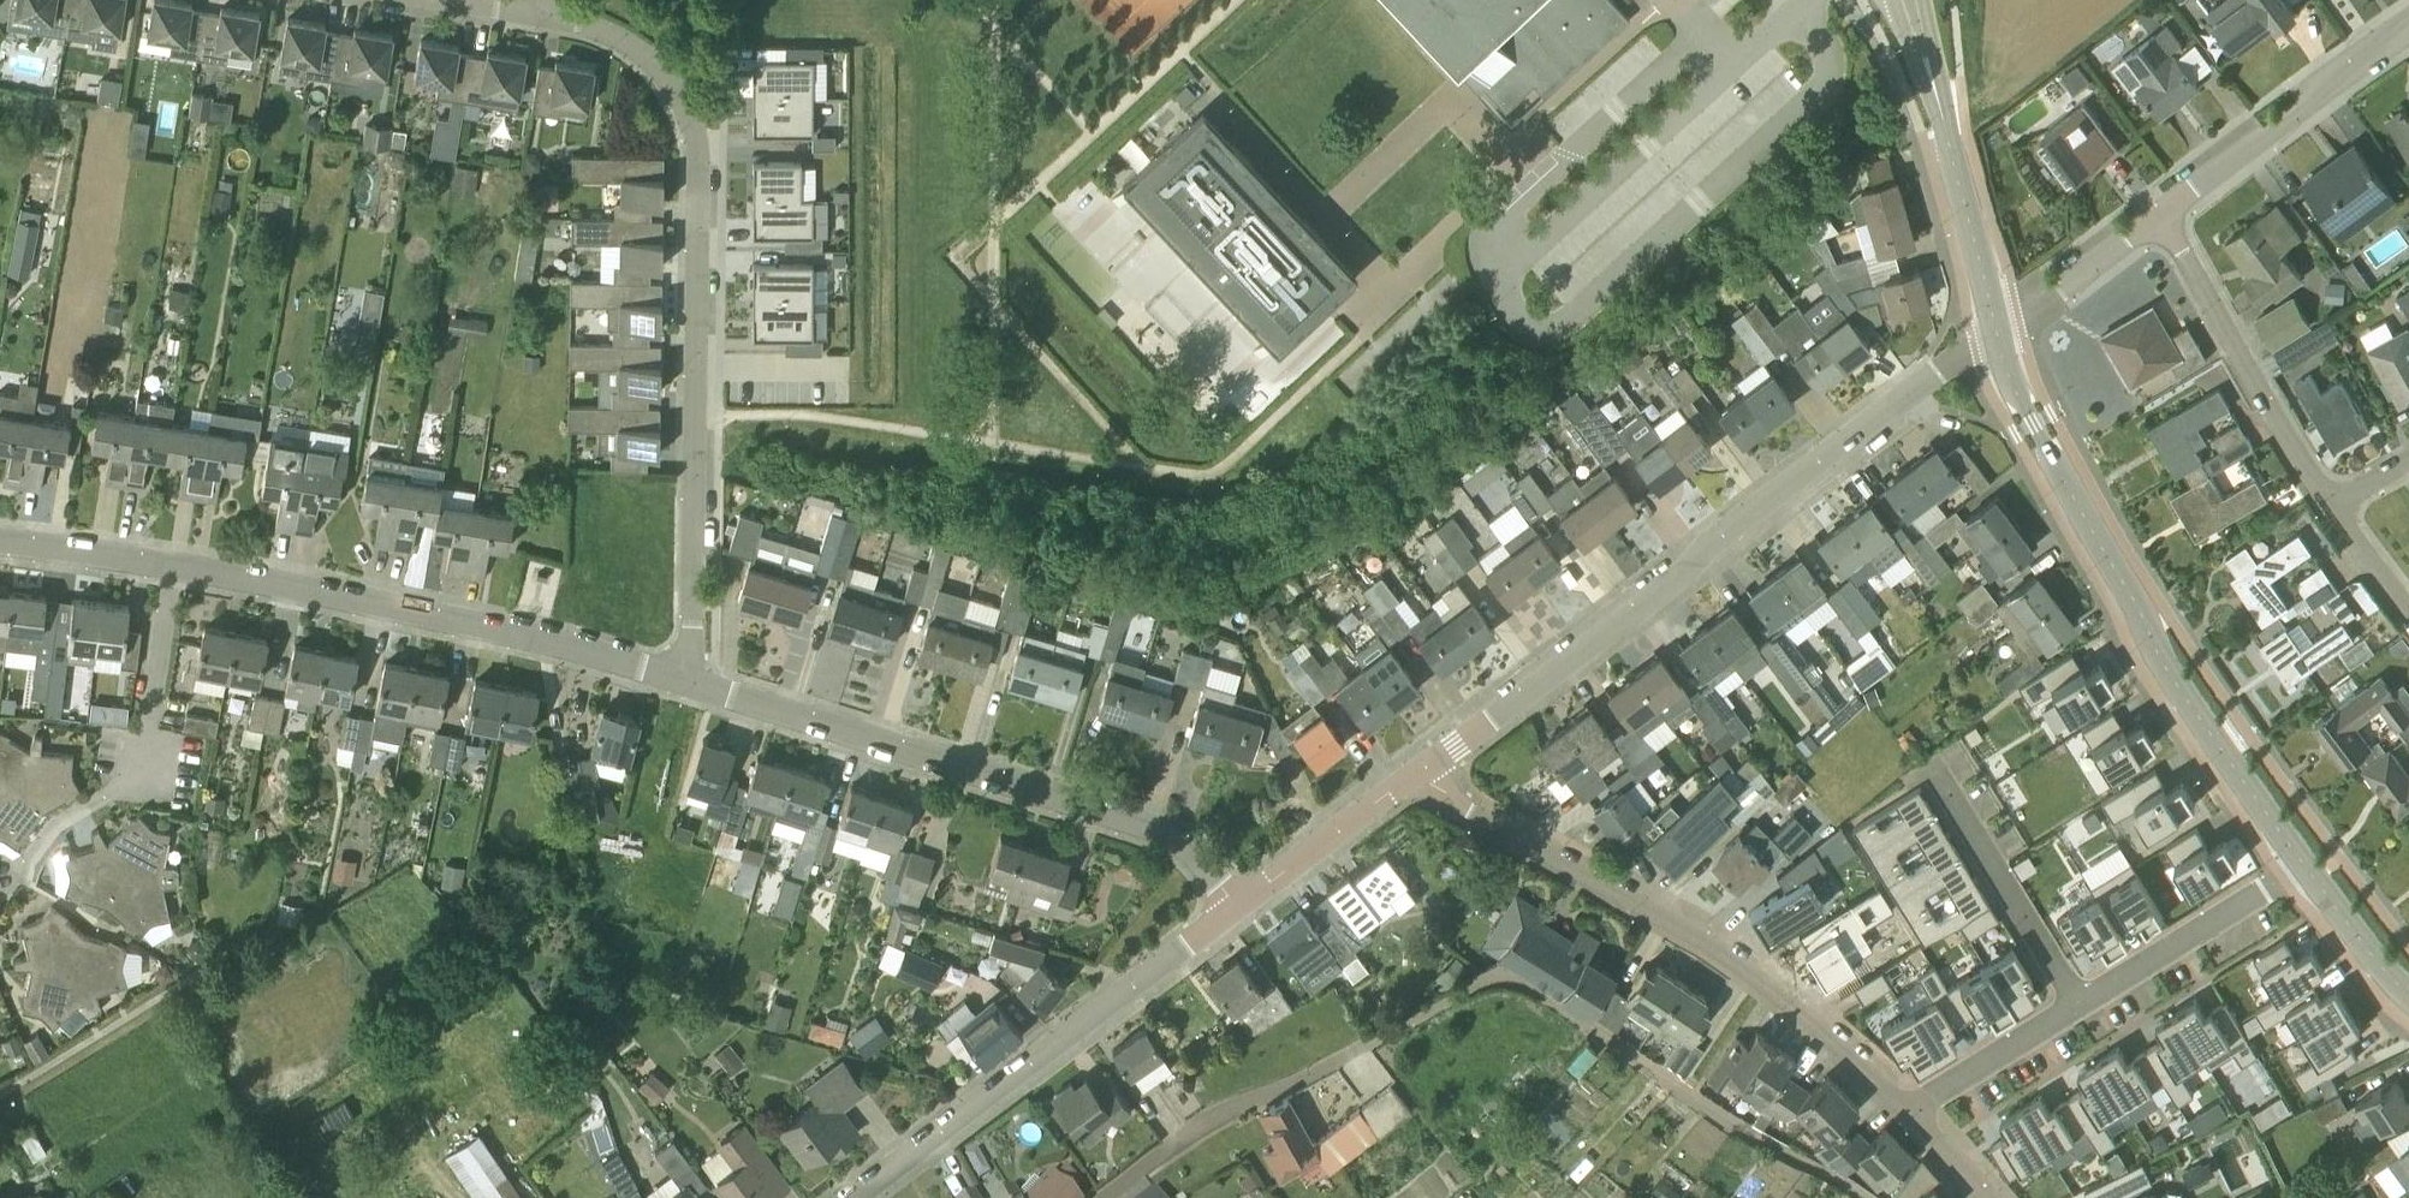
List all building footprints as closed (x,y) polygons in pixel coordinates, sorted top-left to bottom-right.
[(65,36),(71,0),(11,0),(10,7),(16,8),(15,13),(39,17),(36,32),(65,36)] [(65,36),(93,41),(95,26),(120,30),(124,0),(71,0),(65,36)] [(206,12),(191,10),(192,3),(173,0),(154,0),(148,35),(172,39),(170,53),(198,58),(206,12)] [(1453,66),(1478,93),(1479,92),(1481,90),(1484,87),(1488,84),(1499,96),(1503,92),(1508,97),(1521,85),(1516,80),(1525,72),(1535,82),(1546,95),(1547,94),(1546,92),(1562,77),(1564,78),(1565,77),(1563,76),(1580,61),(1581,62),(1582,61),(1581,60),(1597,44),(1598,46),(1599,45),(1598,44),(1614,29),(1615,30),(1617,32),(1630,20),(1617,6),(1611,0),(1391,0),(1453,66)] [(2164,0),(2156,0),(2152,3),(2161,16),(2171,9),(2164,0)] [(2286,0),(2225,0),(2213,9),(2238,42),(2271,17),(2278,26),(2296,12),(2286,0)] [(2159,18),(2150,6),(2139,14),(2150,30),(2161,22),(2159,18)] [(259,14),(241,11),(221,8),(220,14),(206,12),(198,58),(251,66),(259,14)] [(305,60),(303,75),(332,79),(339,34),(324,31),(326,25),(288,18),(281,56),(305,60)] [(2183,45),(2168,26),(2119,62),(2120,63),(2121,68),(2118,70),(2133,90),(2138,86),(2160,115),(2178,102),(2176,100),(2197,84),(2173,53),(2183,45)] [(353,36),(339,34),(332,79),(360,84),(362,69),(386,73),(393,35),(354,29),(353,36)] [(421,40),(415,78),(439,82),(436,96),(452,99),(449,119),(436,117),(430,154),(456,159),(465,101),(472,55),(458,53),(459,46),(421,40)] [(487,58),(472,55),(465,101),(517,110),(526,57),(488,51),(487,58)] [(555,69),(539,66),(532,112),(562,117),(562,113),(586,117),(589,100),(594,101),(597,82),(592,81),(594,68),(556,62),(555,69)] [(755,64),(755,101),(801,101),(801,64),(755,64)] [(2078,65),(2062,77),(2075,92),(2090,81),(2078,65)] [(102,76),(98,100),(118,103),(122,80),(102,76)] [(1186,84),(1174,94),(1174,95),(1175,97),(1183,106),(1185,107),(1186,106),(1197,96),(1186,84)] [(193,93),(190,114),(210,117),(213,97),(193,93)] [(755,101),(755,138),(802,138),(801,101),(755,101)] [(2117,150),(2119,148),(2084,103),(2082,104),(2083,105),(2045,134),(2047,137),(2040,142),(2069,180),(2076,175),(2078,178),(2116,149),(2117,150)] [(2407,107),(2388,120),(2408,151),(2408,109),(2407,107)] [(321,133),(323,117),(314,116),(306,121),(304,131),(321,133)] [(1123,185),(1123,186),(1125,188),(1133,196),(1147,212),(1150,214),(1154,219),(1156,221),(1160,225),(1164,229),(1193,260),(1195,262),(1225,294),(1228,297),(1238,308),(1240,310),(1244,315),(1247,317),(1267,339),(1275,347),(1277,349),(1278,350),(1323,308),(1323,307),(1347,284),(1317,252),(1326,243),(1304,219),(1295,228),(1245,176),(1255,167),(1232,143),(1223,152),(1192,120),(1123,185)] [(218,123),(207,121),(204,135),(216,137),(218,123)] [(367,123),(364,142),(389,146),(392,127),(367,123)] [(404,147),(407,131),(394,129),(391,145),(404,147)] [(818,135),(818,149),(835,149),(835,135),(818,135)] [(132,141),(129,154),(144,157),(147,143),(132,141)] [(406,152),(393,150),(391,164),(404,165),(406,152)] [(2304,184),(2346,238),(2396,199),(2374,171),(2377,169),(2373,165),(2371,167),(2359,151),(2332,171),(2328,166),(2304,184)] [(539,170),(540,162),(535,154),(527,154),(525,168),(539,170)] [(1850,197),(1857,223),(1904,209),(1888,155),(1864,163),(1871,185),(1859,189),(1850,197)] [(652,220),(652,219),(652,205),(663,205),(664,157),(573,156),(572,180),(622,180),(621,203),(615,203),(615,219),(615,220),(652,220)] [(474,197),(478,170),(456,166),(451,193),(474,197)] [(754,166),(754,203),(802,203),(801,166),(754,166)] [(490,186),(491,171),(481,170),(480,185),(490,186)] [(231,192),(233,182),(220,180),(218,190),(213,188),(208,214),(228,218),(232,192),(231,192)] [(849,200),(849,190),(834,190),(834,200),(849,200)] [(1791,219),(1790,219),(1794,225),(1805,239),(1808,243),(1825,236),(1837,230),(1819,205),(1814,200),(1791,219)] [(802,203),(754,203),(755,240),(802,240),(802,203)] [(1857,223),(1855,223),(1860,242),(1864,255),(1865,254),(1866,255),(1879,251),(1896,246),(1913,241),(1904,209),(1857,223)] [(2274,293),(2277,298),(2304,278),(2285,251),(2290,248),(2264,214),(2226,242),(2251,276),(2246,280),(2262,302),(2274,293)] [(572,218),(571,242),(601,243),(620,243),(619,265),(614,265),(614,268),(614,281),(614,282),(651,283),(651,282),(651,268),(662,268),(663,220),(652,219),(652,220),(615,220),(615,219),(572,218)] [(19,219),(9,272),(29,276),(39,223),(19,219)] [(515,277),(532,280),(539,235),(522,233),(515,277)] [(1825,236),(1808,243),(1826,265),(1836,262),(1825,236)] [(845,253),(833,253),(833,265),(846,265),(845,253)] [(1864,255),(1836,262),(1826,265),(1835,280),(1870,269),(1866,255),(1865,254),(1864,255)] [(1866,316),(1857,305),(1835,280),(1826,265),(1813,275),(1839,309),(1814,327),(1844,366),(1870,347),(1853,324),(1866,316)] [(755,267),(754,304),(801,305),(801,268),(755,267)] [(601,268),(601,281),(614,281),(614,268),(601,268)] [(1918,270),(1904,274),(1874,283),(1870,269),(1835,280),(1857,305),(1875,301),(1880,317),(1891,314),(1890,313),(1928,302),(1918,270)] [(2365,275),(2355,283),(2362,293),(2372,286),(2365,275)] [(662,282),(651,282),(651,283),(614,282),(614,281),(601,281),(571,281),(570,305),(608,305),(607,328),(613,328),(613,344),(613,345),(650,345),(650,330),(661,330),(662,282)] [(2344,303),(2346,284),(2327,283),(2325,302),(2344,303)] [(188,311),(191,292),(172,289),(169,308),(188,311)] [(2408,317),(2408,289),(2398,296),(2408,317)] [(2311,325),(2295,297),(2257,319),(2273,347),(2311,325)] [(1756,302),(1743,311),(1756,328),(1775,354),(1788,344),(1785,340),(1756,302)] [(754,304),(754,342),(801,342),(801,305),(754,304)] [(122,324),(124,309),(106,307),(104,322),(122,324)] [(1730,321),(1743,338),(1756,328),(1743,311),(1730,321)] [(2199,343),(2189,326),(2163,341),(2145,311),(2109,331),(2127,362),(2120,366),(2131,385),(2171,362),(2179,376),(2208,358),(2199,343)] [(447,332),(466,335),(478,337),(486,335),(487,320),(468,317),(450,315),(447,332)] [(2328,319),(2276,350),(2285,368),(2338,337),(2328,319)] [(372,348),(377,323),(360,320),(359,320),(356,339),(361,346),(372,348)] [(1810,321),(1785,340),(1788,344),(1817,385),(1844,366),(1814,327),(1810,321)] [(405,323),(398,336),(412,345),(420,332),(405,323)] [(2369,348),(2401,406),(2399,407),(2401,412),(2408,407),(2408,406),(2408,329),(2407,326),(2369,348)] [(1775,354),(1756,328),(1743,338),(1763,363),(1775,354)] [(661,345),(650,345),(613,345),(613,344),(570,343),(569,367),(600,368),(599,406),(612,406),(612,407),(649,408),(649,407),(649,392),(660,393),(661,345)] [(1634,345),(1617,358),(1628,372),(1644,359),(1634,345)] [(525,355),(524,370),(540,371),(540,356),(525,355)] [(1676,406),(1651,425),(1685,469),(1711,449),(1680,408),(1692,399),(1672,374),(1666,366),(1664,363),(1663,363),(1651,372),(1660,383),(1676,406)] [(1672,374),(1692,399),(1704,390),(1684,366),(1672,374)] [(1745,392),(1769,423),(1794,404),(1771,372),(1745,392)] [(2306,401),(2334,450),(2370,429),(2342,382),(2322,394),(2311,375),(2296,384),(2306,401)] [(3,483),(22,486),(33,418),(38,388),(20,385),(18,395),(0,392),(0,447),(9,449),(3,483)] [(2197,448),(2208,442),(2199,426),(2231,407),(2219,388),(2176,413),(2175,413),(2148,428),(2177,477),(2186,472),(2204,461),(2197,448)] [(1586,402),(1576,390),(1573,392),(1570,394),(1584,415),(1591,409),(1586,402)] [(1719,412),(1742,443),(1769,423),(1745,392),(1719,412)] [(1560,405),(1574,423),(1584,415),(1570,394),(1566,397),(1558,403),(1560,405)] [(138,398),(135,417),(124,486),(142,489),(148,455),(167,458),(173,423),(176,405),(138,398)] [(33,418),(22,486),(41,490),(46,455),(65,459),(67,448),(81,451),(88,407),(74,404),(71,424),(33,418)] [(1596,405),(1591,409),(1584,415),(1616,455),(1627,447),(1659,488),(1685,469),(1651,425),(1642,412),(1617,432),(1596,405)] [(649,407),(649,408),(612,407),(612,406),(599,406),(569,406),(568,430),(599,430),(599,453),(612,453),(611,470),(648,471),(648,455),(659,455),(660,407),(649,407)] [(211,410),(208,429),(197,498),(216,501),(222,467),(241,470),(243,457),(255,459),(259,436),(262,418),(211,410)] [(110,449),(105,483),(124,486),(135,417),(97,411),(91,446),(110,449)] [(1603,465),(1616,455),(1584,415),(1574,423),(1568,427),(1567,427),(1583,448),(1583,447),(1587,444),(1588,445),(1603,465)] [(2239,422),(2213,438),(2221,452),(2247,437),(2239,422)] [(208,429),(173,423),(167,458),(184,461),(179,495),(197,498),(208,429)] [(281,494),(275,528),(294,531),(308,444),(259,436),(255,459),(267,461),(262,491),(281,494)] [(2172,497),(2197,540),(2225,524),(2224,523),(2268,498),(2256,478),(2224,497),(2210,474),(2228,464),(2255,449),(2247,437),(2221,452),(2204,461),(2186,472),(2193,484),(2172,497)] [(1957,441),(1940,453),(1950,468),(1967,456),(1957,441)] [(349,451),(335,449),(308,444),(294,531),(313,534),(318,500),(338,503),(343,471),(346,471),(349,451)] [(1945,487),(1957,478),(1935,448),(1910,468),(1933,497),(1937,501),(1949,492),(1945,487)] [(381,510),(375,544),(394,548),(405,478),(407,465),(408,462),(370,455),(361,507),(381,510)] [(1978,493),(1990,484),(1972,459),(1959,468),(1978,493)] [(407,465),(405,478),(394,548),(412,551),(418,516),(436,519),(439,501),(440,501),(443,485),(441,484),(443,471),(407,465)] [(1636,505),(1607,467),(1606,468),(1603,465),(1579,484),(1610,525),(1636,505)] [(1887,488),(1908,515),(1933,497),(1910,468),(1885,486),(1887,488)] [(1474,471),(1463,480),(1472,493),(1484,484),(1474,471)] [(1528,471),(1517,480),(1523,488),(1541,512),(1552,504),(1584,545),(1610,525),(1579,484),(1572,475),(1546,495),(1528,471)] [(1529,521),(1541,512),(1523,488),(1512,495),(1510,497),(1514,503),(1528,522),(1529,521)] [(1935,546),(1964,523),(1981,545),(2011,523),(1993,499),(1963,521),(1955,510),(1925,533),(1935,546)] [(477,507),(440,501),(439,501),(436,519),(433,535),(452,539),(446,573),(465,576),(477,507)] [(1869,504),(1844,523),(1879,567),(1881,570),(1902,553),(1928,588),(1940,578),(1913,542),(1907,535),(1898,542),(1869,504)] [(514,513),(477,507),(465,576),(483,579),(489,545),(508,548),(514,513)] [(831,512),(827,526),(843,531),(847,517),(845,517),(833,513),(831,512)] [(729,551),(751,558),(753,551),(764,521),(740,514),(729,551)] [(1435,529),(1438,533),(1447,544),(1466,570),(1478,561),(1468,547),(1473,544),(1452,516),(1435,529)] [(847,517),(843,531),(829,575),(842,579),(827,627),(858,637),(873,587),(852,581),(855,570),(847,567),(861,522),(847,517)] [(1534,582),(1560,562),(1528,522),(1503,541),(1511,551),(1534,582)] [(1844,523),(1819,542),(1842,571),(1844,569),(1854,562),(1865,577),(1879,567),(1844,523)] [(1982,562),(1978,566),(1989,580),(2002,571),(2031,549),(2011,523),(1982,546),(1990,556),(1982,562)] [(816,571),(829,575),(843,531),(827,526),(818,551),(820,552),(816,571)] [(1377,532),(1369,538),(1377,550),(1386,544),(1377,532)] [(2290,606),(2271,579),(2312,550),(2299,532),(2258,561),(2257,560),(2256,561),(2245,546),(2225,560),(2236,575),(2232,578),(2264,624),(2278,615),(2290,606)] [(1426,542),(1435,553),(1447,544),(1438,533),(1426,542)] [(1952,569),(1935,546),(1925,533),(1913,542),(1940,578),(1952,569)] [(1466,570),(1447,544),(1435,553),(1454,579),(1466,570)] [(928,572),(942,576),(950,550),(936,546),(928,572)] [(782,560),(753,551),(751,558),(738,600),(767,609),(782,560)] [(1534,582),(1511,551),(1485,571),(1508,602),(1534,582)] [(1800,557),(1775,576),(1805,614),(1827,597),(1856,636),(1867,628),(1869,627),(1857,611),(1838,587),(1828,594),(1800,557)] [(816,571),(784,561),(782,560),(767,609),(801,620),(816,571)] [(2297,583),(2306,595),(2308,598),(2332,581),(2322,565),(2297,583)] [(906,597),(906,598),(920,602),(928,572),(913,567),(905,597),(906,597)] [(999,608),(968,598),(964,612),(948,664),(981,674),(995,627),(1007,630),(1024,575),(1011,571),(999,608)] [(942,576),(928,572),(920,602),(933,606),(934,603),(935,604),(943,577),(942,576)] [(1025,576),(1008,631),(1022,635),(1023,631),(1039,580),(1040,579),(1025,574),(1025,576)] [(2012,630),(2053,599),(2035,575),(1998,603),(1990,593),(1965,612),(1976,625),(1996,610),(2012,630)] [(1400,638),(1411,629),(1442,670),(1468,650),(1440,613),(1435,606),(1418,618),(1403,596),(1399,600),(1381,576),(1363,590),(1373,602),(1380,612),(1400,638)] [(1775,576),(1750,595),(1779,633),(1769,640),(1789,665),(1805,688),(1828,718),(1839,707),(1829,693),(1818,678),(1819,678),(1820,677),(1784,630),(1805,614),(1775,576)] [(1857,611),(1869,602),(1851,577),(1838,587),(1857,611)] [(2332,581),(2308,598),(2314,608),(2327,599),(2339,590),(2332,581)] [(1440,613),(1468,650),(1494,630),(1457,582),(1441,594),(1449,606),(1440,613)] [(1981,582),(1957,600),(1959,603),(1965,612),(1990,593),(1983,584),(1981,582)] [(2370,592),(2364,583),(2356,590),(2353,592),(2360,600),(2370,592)] [(891,647),(906,598),(906,597),(905,597),(873,587),(858,637),(891,647)] [(1907,603),(1916,596),(1910,588),(1901,595),(1907,603)] [(0,592),(0,647),(5,648),(12,594),(0,592)] [(46,598),(12,594),(5,648),(37,652),(32,697),(47,699),(50,674),(54,643),(56,627),(43,626),(46,598)] [(2073,625),(2053,599),(2012,630),(2031,656),(2036,653),(2073,625)] [(56,627),(54,643),(52,659),(50,674),(66,676),(68,661),(70,647),(96,650),(101,604),(73,601),(71,622),(56,621),(56,627)] [(1364,616),(1368,621),(1380,612),(1373,602),(1360,611),(1364,616)] [(1869,602),(1857,611),(1869,627),(1878,620),(1881,618),(1869,602)] [(948,664),(964,612),(935,604),(934,603),(933,606),(918,655),(948,664)] [(130,607),(101,604),(96,650),(123,653),(121,667),(137,669),(142,631),(127,629),(130,607)] [(1097,657),(1111,662),(1114,662),(1123,632),(1136,611),(1113,604),(1107,627),(1097,657)] [(1731,609),(1707,627),(1736,666),(1758,650),(1793,697),(1805,688),(1788,665),(1769,640),(1760,646),(1731,609)] [(1280,611),(1267,621),(1277,633),(1289,624),(1280,611)] [(1419,687),(1388,646),(1400,638),(1380,612),(1368,621),(1377,634),(1352,654),(1362,666),(1392,707),(1419,687)] [(2278,615),(2264,624),(2272,636),(2260,645),(2288,686),(2313,669),(2312,668),(2356,639),(2343,621),(2302,649),(2278,615)] [(1200,616),(1195,626),(1207,631),(1212,621),(1200,616)] [(1071,702),(1086,654),(1097,657),(1107,627),(1093,623),(1090,634),(1084,631),(1079,648),(1053,640),(1038,692),(1071,702)] [(1729,730),(1735,738),(1736,736),(1732,731),(1744,721),(1715,682),(1736,666),(1707,627),(1681,647),(1710,684),(1700,692),(1728,728),(1729,730)] [(205,628),(196,672),(227,678),(235,634),(205,628)] [(1867,628),(1856,636),(1861,643),(1866,650),(1877,641),(1872,635),(1867,628)] [(1053,640),(1023,631),(1022,635),(1007,683),(1038,692),(1053,640)] [(235,634),(227,678),(258,684),(267,640),(235,634)] [(2390,645),(2396,653),(2405,655),(2408,652),(2408,643),(2403,635),(2390,645)] [(1206,637),(1202,649),(1211,652),(1215,640),(1206,637)] [(317,696),(326,652),(295,646),(286,690),(299,693),(297,707),(315,711),(317,696)] [(1861,688),(1891,665),(1878,648),(1848,671),(1861,688)] [(1197,654),(1194,654),(1183,650),(1174,680),(1187,684),(1197,654)] [(1311,651),(1299,660),(1325,695),(1336,686),(1366,726),(1392,707),(1362,666),(1348,676),(1340,666),(1328,675),(1311,651)] [(357,658),(326,652),(317,696),(348,702),(357,658)] [(2031,656),(1995,683),(2005,696),(2044,665),(2036,653),(2031,656)] [(2071,653),(2018,686),(2029,704),(2052,690),(2072,723),(2096,708),(2091,700),(2113,687),(2100,666),(2085,675),(2071,653)] [(1213,660),(1197,654),(1187,684),(1202,689),(1204,689),(1204,688),(1213,660)] [(1702,729),(1712,742),(1729,730),(1728,728),(1700,692),(1691,699),(1660,657),(1635,676),(1668,719),(1689,702),(1706,725),(1702,729)] [(1287,670),(1312,704),(1313,704),(1325,695),(1299,660),(1287,670)] [(385,664),(374,719),(375,719),(372,736),(402,742),(406,721),(416,670),(385,664)] [(447,676),(416,670),(406,721),(437,727),(447,676)] [(1845,687),(1855,680),(1849,672),(1847,670),(1838,677),(1845,687)] [(1139,682),(1108,673),(1097,710),(1128,719),(1139,682)] [(1641,757),(1654,748),(1653,747),(1643,734),(1664,718),(1665,716),(1635,676),(1610,695),(1630,722),(1632,720),(1635,725),(1624,734),(1641,757)] [(2408,741),(2408,714),(2381,677),(2315,726),(2345,766),(2371,746),(2355,725),(2381,706),(2408,742),(2408,741)] [(476,681),(467,725),(498,731),(506,687),(476,681)] [(1172,692),(1139,682),(1128,719),(1161,729),(1172,692)] [(506,687),(498,731),(529,738),(538,694),(506,687)] [(1204,689),(1202,689),(1187,737),(1217,746),(1228,709),(1231,700),(1234,701),(1235,698),(1204,688),(1204,689)] [(1864,692),(1869,707),(1881,703),(1875,688),(1864,692)] [(1839,707),(1828,718),(1837,729),(1864,703),(1855,693),(1839,707)] [(263,731),(269,698),(255,696),(249,728),(263,731)] [(285,702),(269,698),(263,731),(279,734),(285,702)] [(1231,700),(1228,709),(1217,746),(1251,757),(1261,725),(1277,756),(1291,749),(1288,743),(1280,728),(1273,713),(1234,701),(1231,700)] [(128,706),(112,704),(110,722),(126,724),(128,706)] [(1343,744),(1313,704),(1312,704),(1280,728),(1288,743),(1296,737),(1317,764),(1343,744)] [(571,772),(574,786),(578,810),(600,816),(594,786),(600,785),(595,756),(626,764),(638,719),(603,710),(591,756),(579,758),(581,770),(571,772)] [(1590,710),(1565,729),(1596,769),(1618,752),(1628,766),(1630,767),(1641,757),(1624,734),(1617,725),(1607,732),(1590,710)] [(2112,711),(2081,730),(2113,781),(2137,766),(2132,758),(2154,745),(2141,724),(2126,733),(2112,711)] [(339,745),(353,748),(360,716),(345,713),(339,745)] [(186,714),(183,730),(216,737),(219,721),(186,714)] [(360,716),(353,748),(369,751),(372,736),(375,719),(374,719),(360,716)] [(1837,729),(1828,718),(1813,732),(1822,743),(1837,729)] [(1976,725),(1963,732),(1971,745),(1983,737),(1976,725)] [(1565,729),(1540,748),(1561,774),(1574,790),(1583,802),(1606,785),(1607,785),(1596,769),(1565,729)] [(444,766),(450,734),(435,731),(429,763),(444,766)] [(1808,732),(1796,742),(1806,755),(1819,745),(1808,732)] [(450,734),(444,766),(458,769),(465,737),(450,734)] [(30,752),(0,735),(0,790),(18,786),(30,752)] [(35,736),(30,752),(18,786),(43,813),(81,792),(73,777),(73,773),(74,756),(42,754),(43,738),(35,736)] [(732,799),(736,785),(737,781),(724,777),(733,750),(703,740),(687,787),(710,794),(704,813),(725,820),(732,799)] [(1641,757),(1630,767),(1639,779),(1663,761),(1654,748),(1641,757)] [(2365,769),(2398,814),(2408,806),(2408,775),(2390,750),(2365,769)] [(568,754),(553,756),(552,756),(557,789),(574,786),(571,772),(568,754)] [(758,758),(745,795),(780,806),(792,768),(758,758)] [(813,858),(814,858),(825,822),(828,814),(817,810),(826,779),(792,768),(780,806),(776,818),(806,827),(797,853),(791,872),(808,877),(813,858)] [(2155,769),(2101,802),(2112,821),(2135,807),(2155,840),(2179,825),(2174,817),(2196,803),(2183,783),(2169,792),(2155,769)] [(1773,790),(1758,770),(1735,792),(1719,775),(1678,814),(1670,806),(1671,804),(1670,803),(1653,820),(1654,821),(1655,820),(1663,828),(1647,844),(1673,870),(1729,816),(1728,815),(1732,812),(1741,821),(1773,790)] [(1773,790),(1772,791),(1776,795),(1784,804),(1793,795),(1808,783),(1796,770),(1795,770),(1773,790)] [(18,786),(0,790),(0,839),(5,840),(18,850),(43,813),(18,786)] [(839,827),(825,822),(814,858),(828,863),(837,835),(866,844),(882,797),(852,787),(839,827)] [(1641,815),(1622,789),(1595,809),(1614,835),(1641,815)] [(1872,817),(1853,829),(1867,852),(1909,826),(1932,812),(1918,789),(1895,803),(1896,805),(1903,816),(1883,828),(1878,827),(1873,819),(1872,817)] [(207,794),(205,808),(223,812),(226,798),(207,794)] [(888,851),(882,869),(881,874),(887,876),(879,899),(893,903),(901,881),(912,850),(900,846),(913,808),(882,797),(866,844),(888,851)] [(722,829),(738,834),(739,834),(747,807),(748,804),(744,802),(732,799),(725,820),(722,829)] [(2095,811),(2082,819),(2090,831),(2102,823),(2095,811)] [(1909,826),(1867,852),(1881,875),(1900,863),(1895,854),(1896,849),(1916,837),(1923,849),(1946,835),(1932,812),(1909,826)] [(1739,836),(1712,862),(1737,887),(1752,872),(1757,877),(1769,865),(1768,865),(1783,850),(1790,857),(1813,833),(1794,814),(1771,836),(1756,821),(1740,837),(1739,836)] [(151,828),(140,816),(107,846),(125,876),(178,876),(178,869),(163,865),(170,833),(154,830),(151,828)] [(2197,828),(2166,847),(2198,898),(2222,883),(2217,875),(2239,862),(2226,841),(2211,850),(2197,828)] [(722,829),(716,846),(733,852),(734,848),(738,834),(722,829)] [(70,880),(65,895),(107,908),(125,876),(107,846),(99,831),(91,835),(96,850),(65,859),(70,875),(70,880)] [(1900,863),(1881,875),(1895,898),(1937,872),(1960,858),(1946,835),(1923,849),(1931,861),(1911,873),(1906,872),(1900,863)] [(984,888),(1018,899),(1035,847),(1001,836),(984,888)] [(1064,876),(1069,858),(1035,847),(1018,899),(1069,916),(1081,881),(1064,876)] [(1786,891),(1750,913),(1767,941),(1825,906),(1808,879),(1826,867),(1814,847),(1777,876),(1777,877),(1786,891)] [(893,903),(895,904),(917,910),(935,858),(912,850),(901,881),(893,903)] [(1317,903),(1332,922),(1353,951),(1372,935),(1365,926),(1377,917),(1378,919),(1395,906),(1389,898),(1407,883),(1385,854),(1352,880),(1348,874),(1327,890),(1330,893),(1317,903)] [(2028,855),(2013,865),(2021,878),(2036,868),(2028,855)] [(356,861),(338,857),(334,879),(352,882),(356,861)] [(1937,872),(1895,898),(1909,921),(1929,909),(1923,900),(1925,895),(1944,883),(1951,895),(1974,880),(1960,858),(1937,872)] [(190,861),(183,860),(180,873),(187,875),(190,861)] [(2130,862),(2089,887),(2095,897),(2096,897),(2116,928),(2117,927),(2135,916),(2144,931),(2164,918),(2130,862)] [(445,863),(441,887),(461,890),(465,866),(445,863)] [(178,876),(125,876),(107,908),(140,938),(151,926),(155,924),(171,920),(163,888),(179,885),(178,876)] [(802,882),(785,876),(781,887),(799,893),(802,882)] [(1929,909),(1909,921),(1923,943),(1959,922),(1988,903),(1989,903),(1974,880),(1951,895),(1958,906),(1939,918),(1934,917),(1929,909)] [(1879,886),(1867,894),(1877,910),(1889,903),(1879,886)] [(1590,1013),(1614,975),(1588,958),(1599,940),(1580,928),(1573,939),(1543,919),(1546,914),(1518,895),(1486,947),(1563,994),(1562,996),(1590,1013)] [(1462,901),(1455,897),(1445,913),(1452,918),(1462,901)] [(2095,897),(2057,921),(2076,952),(2096,940),(2105,955),(2126,942),(2117,927),(2116,928),(2096,897),(2095,897)] [(1859,900),(1807,932),(1821,956),(1825,954),(1828,959),(1821,963),(1832,981),(1862,962),(1859,957),(1879,945),(1868,927),(1873,924),(1859,900)] [(301,927),(304,907),(281,902),(278,922),(301,927)] [(1988,903),(1959,922),(1969,938),(1998,919),(1988,903)] [(920,911),(917,910),(895,904),(892,914),(886,936),(899,939),(904,922),(917,925),(920,911)] [(67,968),(85,937),(52,908),(41,920),(37,922),(21,926),(29,958),(13,962),(14,970),(31,969),(67,968)] [(1339,963),(1353,951),(1332,922),(1318,933),(1300,911),(1268,935),(1286,959),(1287,958),(1303,978),(1333,955),(1339,963)] [(1044,948),(995,934),(990,953),(1011,959),(1001,972),(1045,1007),(1065,982),(1040,962),(1044,948)] [(128,950),(85,937),(67,968),(95,1014),(102,1011),(96,996),(128,986),(123,970),(123,966),(128,950)] [(194,958),(205,951),(198,939),(186,946),(194,958)] [(2286,939),(2255,958),(2258,964),(2280,998),(2311,979),(2326,970),(2313,949),(2298,958),(2290,946),(2286,939)] [(2013,948),(1986,965),(2014,1011),(2034,999),(2025,984),(2032,980),(2013,948)] [(941,964),(905,950),(896,973),(932,987),(941,964)] [(1235,1012),(1251,1036),(1293,1009),(1290,1005),(1275,985),(1263,994),(1237,959),(1210,979),(1235,1012)] [(1465,968),(1455,959),(1432,981),(1442,991),(1465,968)] [(154,971),(161,982),(173,975),(166,964),(154,971)] [(1948,988),(1947,989),(1966,1020),(1985,1009),(1994,1023),(2014,1011),(1986,965),(1948,988)] [(1628,1013),(1653,1030),(1684,984),(1657,966),(1652,974),(1644,969),(1626,996),(1613,987),(1595,1015),(1617,1030),(1628,1013)] [(1932,998),(1908,1013),(1937,1059),(1947,1052),(1956,1047),(1947,1032),(1966,1020),(1947,989),(1948,988),(1934,966),(1918,976),(1932,998)] [(95,1014),(67,968),(31,969),(22,1013),(38,1016),(42,1018),(53,1030),(77,1008),(87,1019),(95,1014)] [(1852,987),(1863,1003),(1891,985),(1881,969),(1852,987)] [(2282,1002),(2260,1016),(2269,1032),(2292,1018),(2303,1036),(2349,1008),(2337,988),(2322,997),(2311,979),(2280,998),(2282,1002)] [(1684,984),(1660,1020),(1682,1034),(1675,1044),(1663,1062),(1664,1062),(1670,1066),(1676,1071),(1685,1077),(1687,1074),(1704,1049),(1695,1043),(1690,1039),(1708,1011),(1700,1006),(1705,998),(1684,984)] [(672,998),(670,1005),(678,1007),(680,1000),(672,998)] [(2197,999),(2177,1011),(2205,1057),(2204,1057),(2210,1067),(2235,1052),(2243,1064),(2259,1055),(2226,1001),(2206,1014),(2197,999)] [(772,1001),(764,1026),(785,1032),(792,1007),(772,1001)] [(986,1064),(1023,1034),(996,1001),(959,1031),(960,1032),(948,1041),(963,1059),(974,1050),(986,1064)] [(2317,1059),(2295,1073),(2305,1089),(2327,1075),(2328,1076),(2359,1057),(2347,1037),(2361,1028),(2349,1008),(2303,1036),(2317,1059)] [(2166,1038),(2147,1050),(2166,1081),(2165,1082),(2179,1104),(2195,1094),(2181,1072),(2204,1057),(2205,1057),(2177,1011),(2157,1023),(2166,1038)] [(1908,1013),(1881,1030),(1900,1061),(1907,1057),(1916,1071),(1937,1059),(1908,1013)] [(866,1057),(885,1043),(868,1021),(850,1034),(866,1057)] [(845,1031),(825,1025),(813,1022),(809,1037),(841,1046),(845,1031)] [(1113,1051),(1131,1077),(1133,1076),(1142,1089),(1171,1069),(1161,1055),(1164,1054),(1146,1028),(1113,1051)] [(1735,1038),(1707,1079),(1708,1080),(1721,1088),(1724,1083),(1726,1081),(1732,1071),(1752,1084),(1776,1046),(1755,1033),(1747,1046),(1735,1038)] [(24,1042),(35,1062),(50,1053),(38,1034),(24,1042)] [(15,1036),(3,1041),(9,1056),(21,1051),(15,1036)] [(716,1054),(729,1070),(742,1060),(730,1044),(716,1054)] [(1745,1094),(1744,1096),(1761,1107),(1761,1106),(1775,1114),(1798,1083),(1783,1073),(1793,1058),(1776,1046),(1752,1084),(1745,1094)] [(2119,1047),(2100,1059),(2128,1104),(2165,1082),(2166,1081),(2147,1050),(2128,1062),(2119,1047)] [(2088,1086),(2069,1098),(2088,1129),(2088,1130),(2101,1152),(2117,1142),(2103,1120),(2128,1104),(2100,1059),(2079,1072),(2088,1086)] [(826,1146),(831,1153),(858,1132),(841,1109),(865,1091),(843,1062),(818,1081),(816,1078),(805,1086),(817,1101),(782,1128),(806,1160),(826,1146)] [(657,1103),(670,1087),(652,1071),(639,1086),(657,1103)] [(2339,1090),(2334,1079),(2332,1074),(2320,1080),(2328,1096),(2339,1090)] [(1809,1124),(1843,1092),(1827,1076),(1811,1092),(1798,1083),(1775,1114),(1785,1120),(1796,1111),(1809,1124)] [(1113,1120),(1116,1124),(1132,1113),(1111,1084),(1098,1094),(1086,1078),(1074,1087),(1071,1082),(1053,1096),(1089,1145),(1104,1134),(1101,1129),(1113,1120)] [(590,1080),(582,1087),(594,1107),(603,1100),(590,1080)] [(2382,1130),(2408,1112),(2408,1100),(2397,1081),(2384,1090),(2382,1088),(2357,1105),(2364,1116),(2354,1122),(2366,1140),(2382,1130)] [(1323,1135),(1312,1143),(1288,1100),(1263,1114),(1280,1144),(1265,1153),(1280,1181),(1320,1159),(1329,1174),(1412,1113),(1390,1085),(1323,1135)] [(1825,1141),(1814,1151),(1825,1162),(1850,1137),(1839,1127),(1859,1108),(1843,1092),(1809,1124),(1825,1141)] [(2281,1116),(2291,1109),(2282,1094),(2272,1101),(2281,1116)] [(2341,1094),(2329,1099),(2313,1107),(2320,1123),(2348,1109),(2341,1094)] [(2041,1095),(2018,1110),(2046,1155),(2088,1130),(2088,1129),(2069,1098),(2050,1110),(2041,1095)] [(345,1101),(311,1122),(322,1140),(356,1119),(345,1101)] [(2010,1134),(1991,1147),(2010,1178),(2046,1155),(2018,1110),(2001,1120),(2010,1134)] [(17,1134),(33,1162),(47,1153),(31,1126),(17,1134)] [(786,1182),(745,1127),(722,1144),(739,1167),(717,1183),(728,1197),(764,1197),(786,1182)] [(1844,1174),(1846,1172),(1852,1165),(1876,1191),(1912,1156),(1885,1128),(1871,1142),(1858,1129),(1850,1137),(1825,1162),(1844,1174)] [(476,1197),(519,1197),(480,1129),(447,1148),(476,1197)] [(2170,1145),(2164,1135),(2159,1134),(2149,1139),(2157,1152),(2170,1145)] [(688,1161),(673,1140),(655,1153),(682,1189),(670,1197),(699,1197),(696,1194),(707,1185),(688,1161)] [(2365,1160),(2374,1172),(2389,1161),(2408,1189),(2408,1146),(2399,1153),(2391,1141),(2365,1160)] [(638,1187),(619,1152),(602,1163),(621,1197),(644,1197),(638,1187)] [(2110,1165),(2116,1174),(2129,1167),(2123,1157),(2110,1165)] [(1892,1197),(1945,1197),(1952,1192),(1922,1158),(1892,1197)] [(2084,1191),(2087,1197),(2121,1197),(2124,1197),(2152,1183),(2142,1162),(2113,1176),(2084,1191)] [(2201,1164),(2184,1173),(2189,1185),(2207,1177),(2201,1164)] [(1240,1178),(1248,1190),(1258,1183),(1249,1171),(1240,1178)] [(1052,1176),(1040,1187),(1033,1180),(1016,1197),(1074,1197),(1052,1176)] [(1155,1189),(1143,1197),(1161,1197),(1155,1189)] [(2365,1190),(2348,1197),(2369,1197),(2365,1190)]
